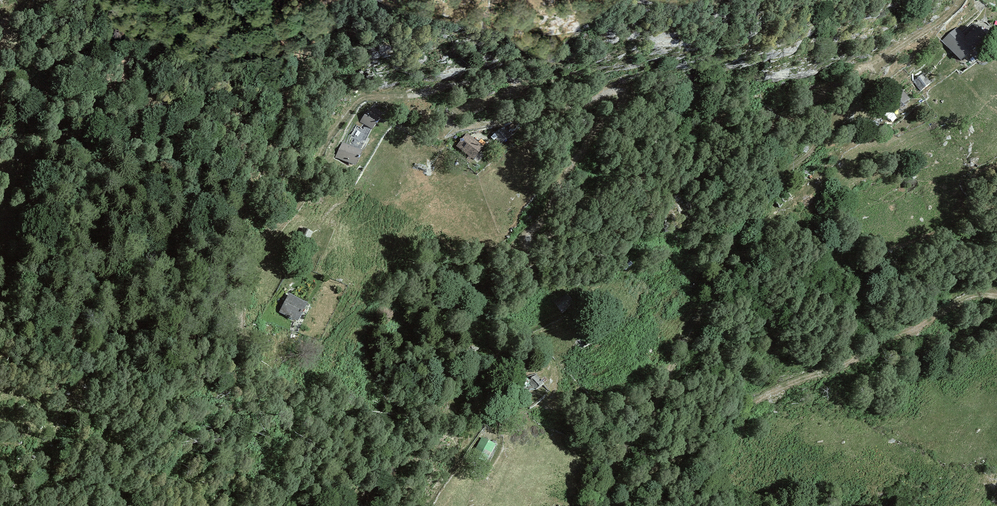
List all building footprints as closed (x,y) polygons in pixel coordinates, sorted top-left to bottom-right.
[(943,41),(963,62),(989,38),(977,26),(965,36),(957,28),(943,41)] [(913,81),(921,93),(932,86),(924,73),(913,81)] [(360,122),(372,131),(381,118),(378,116),(381,111),(373,106),(370,111),(369,110),(360,122)] [(511,137),(504,127),(493,134),(500,145),(511,137)] [(467,163),(471,159),(473,161),(484,148),(467,134),(456,147),(463,152),(459,156),(467,163)] [(335,158),(355,168),(362,152),(343,143),(335,158)] [(350,182),(356,185),(361,176),(355,173),(350,182)] [(313,234),(303,228),(295,243),(306,248),(313,234)] [(307,304),(290,295),(280,313),(298,322),(307,304)] [(601,297),(593,305),(600,313),(609,305),(601,297)] [(588,328),(577,334),(584,348),(595,343),(588,328)] [(544,385),(536,375),(528,382),(536,392),(544,385)]
